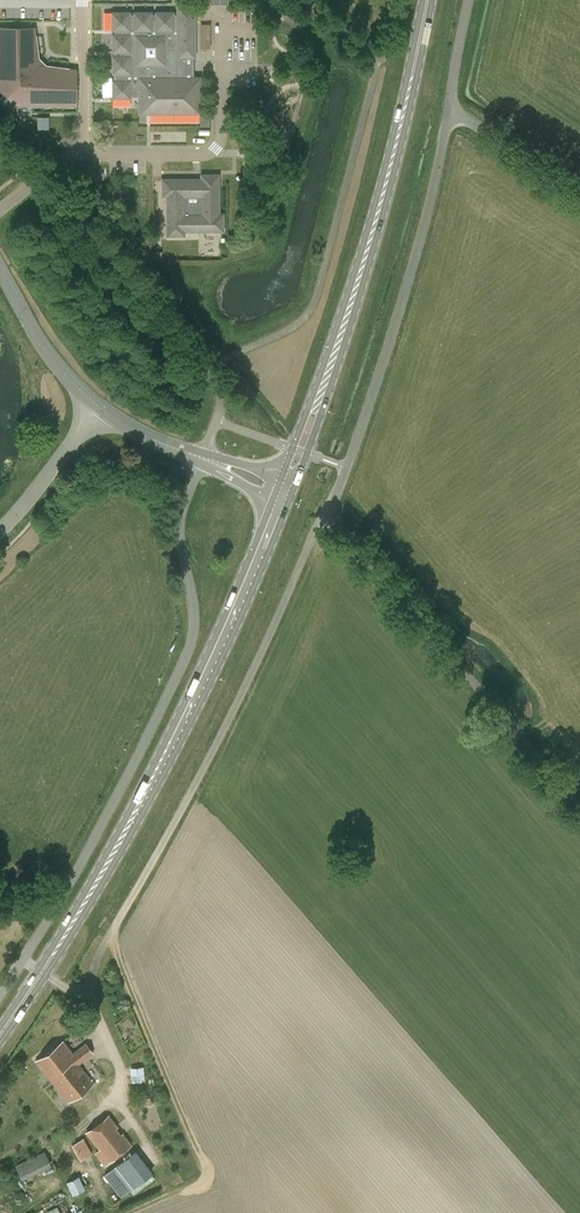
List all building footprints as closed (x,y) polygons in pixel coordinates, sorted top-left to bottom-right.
[(139,113),(201,113),(200,76),(196,76),(195,5),(177,5),(177,11),(112,11),(112,97),(139,97),(139,113)] [(4,93),(3,94),(9,100),(10,99),(16,105),(70,105),(70,106),(77,106),(76,106),(76,86),(74,86),(74,82),(76,82),(76,69),(77,69),(69,67),(69,69),(45,66),(38,58),(35,35),(36,35),(35,27),(35,28),(22,28),(22,29),(17,29),(17,28),(0,28),(0,89),(4,93)] [(185,231),(224,231),(224,213),(219,213),(219,174),(201,174),(201,178),(162,178),(162,196),(167,196),(167,235),(185,235),(185,231)] [(79,1064),(93,1053),(86,1043),(73,1052),(63,1040),(36,1060),(68,1102),(93,1082),(79,1064)] [(132,1066),(132,1081),(147,1080),(146,1065),(132,1066)] [(85,1132),(88,1136),(99,1149),(92,1155),(101,1168),(109,1163),(133,1145),(123,1132),(121,1134),(116,1128),(119,1126),(109,1114),(85,1132)] [(82,1157),(93,1151),(86,1137),(74,1142),(82,1157)] [(44,1151),(15,1165),(22,1180),(51,1166),(44,1151)] [(120,1198),(150,1175),(133,1153),(103,1176),(120,1198)] [(70,1180),(74,1194),(87,1190),(83,1176),(70,1180)]
